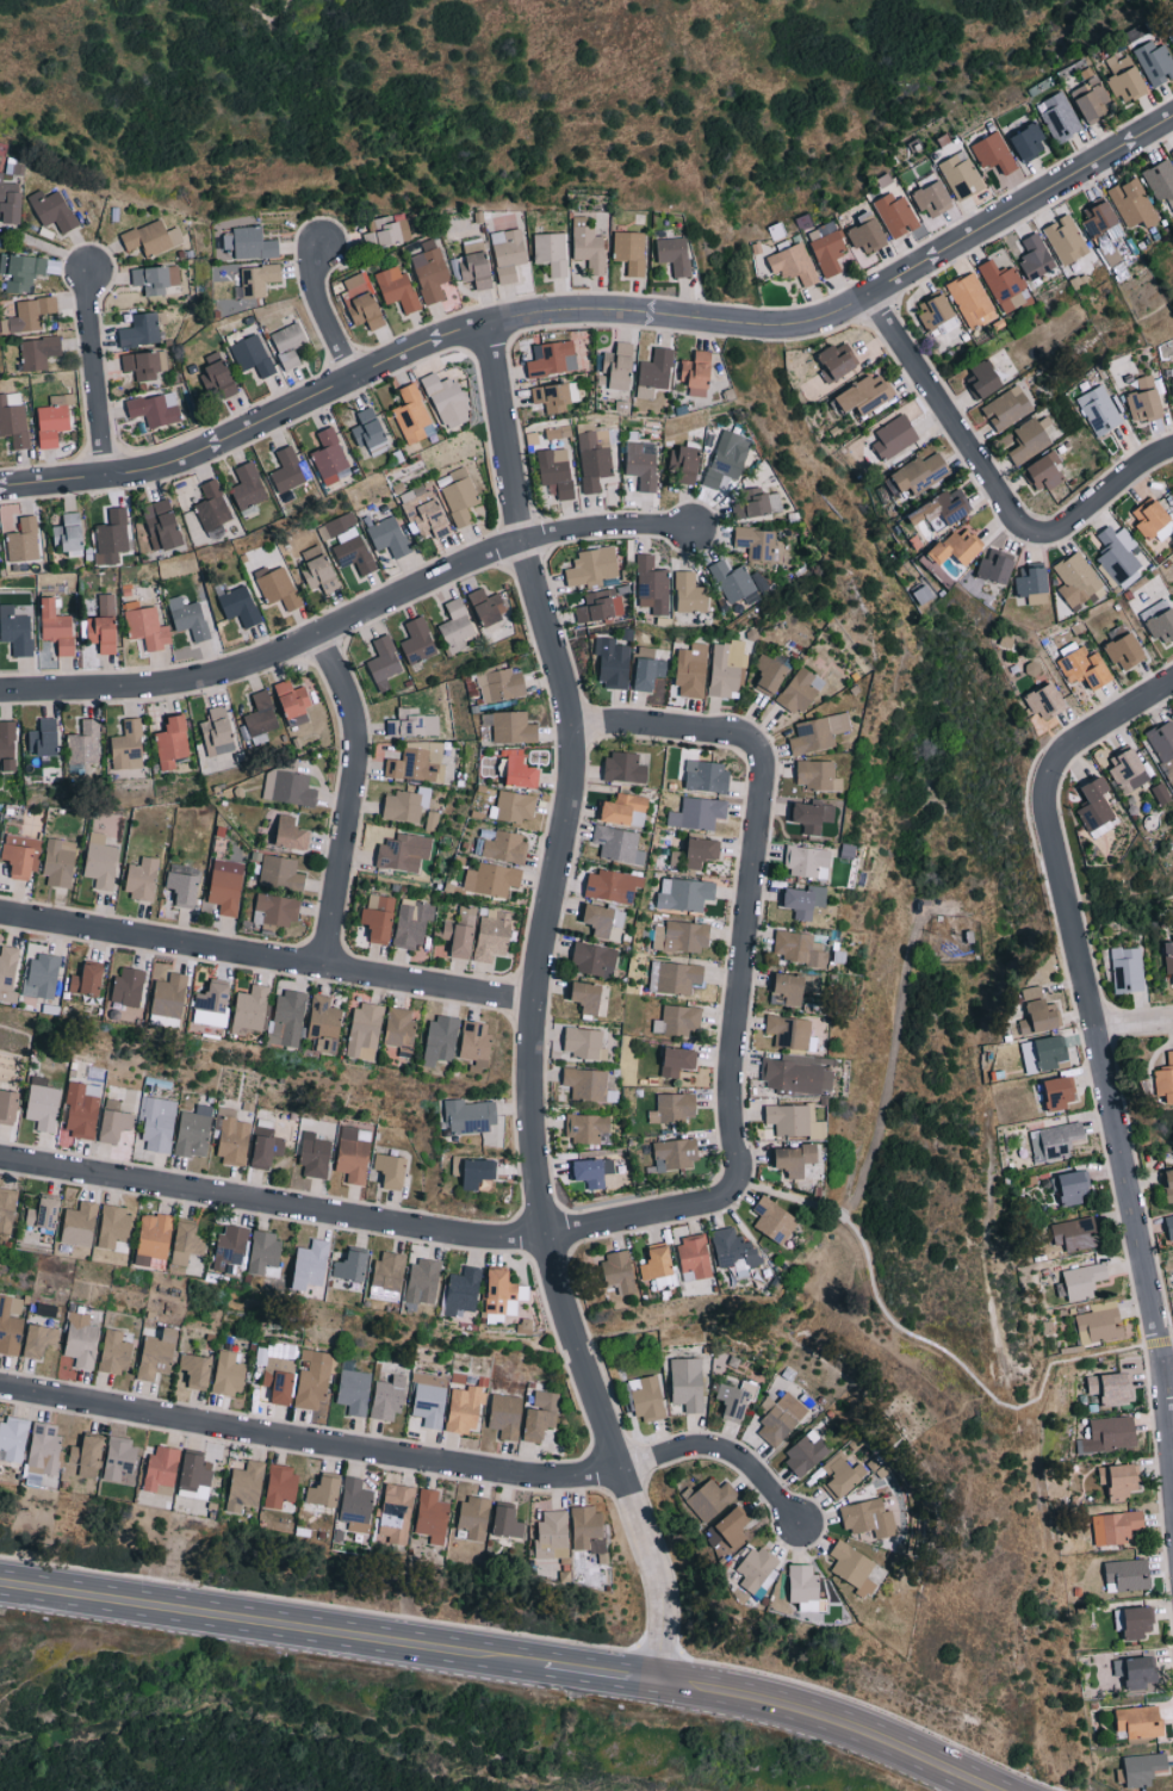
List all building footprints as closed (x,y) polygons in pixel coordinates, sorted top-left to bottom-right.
[(1152,42),(1135,49),(1151,88),(1172,79),(1172,62),(1166,44),(1155,48),(1152,42)] [(1149,92),(1131,54),(1118,61),(1115,55),(1106,59),(1114,76),(1109,79),(1122,104),(1149,92)] [(1095,71),(1084,76),(1087,85),(1074,90),(1086,124),(1111,114),(1095,71)] [(1057,141),(1080,134),(1067,92),(1043,99),(1057,141)] [(1045,153),(1040,141),(1045,140),(1039,125),(1012,135),(1022,162),(1045,153)] [(998,163),(1004,176),(1018,169),(998,130),(969,145),(983,170),(998,163)] [(983,190),(965,150),(938,163),(956,202),(983,190)] [(1171,159),(1142,172),(1155,202),(1167,197),(1172,211),(1172,163),(1171,159)] [(22,183),(2,183),(3,173),(0,173),(0,222),(21,223),(22,183)] [(1108,192),(1127,229),(1144,221),(1148,228),(1160,222),(1137,177),(1108,192)] [(912,194),(920,212),(927,209),(931,218),(954,207),(942,180),(912,194)] [(27,197),(42,227),(55,221),(62,235),(79,226),(60,189),(45,197),(41,190),(27,197)] [(872,204),(896,241),(919,226),(895,189),(872,204)] [(854,249),(860,246),(864,255),(888,244),(872,210),(857,217),(860,224),(846,231),(854,249)] [(410,242),(406,214),(368,219),(369,233),(363,234),(365,248),(410,242)] [(1043,227),(1061,267),(1088,254),(1070,215),(1043,227)] [(574,260),(588,259),(588,275),(606,275),(604,236),(595,236),(594,227),(587,227),(586,217),(572,218),(574,260)] [(121,234),(127,251),(143,245),(147,257),(184,244),(178,228),(167,231),(162,219),(121,234)] [(842,273),(836,256),(846,253),(836,221),(806,231),(822,280),(842,273)] [(236,250),(236,259),(279,258),(279,240),(263,241),(263,227),(234,228),(234,235),(224,235),(224,250),(236,250)] [(490,233),(499,285),(518,282),(515,265),(527,263),(521,228),(490,233)] [(627,261),(626,276),(644,277),(645,233),(613,232),(612,261),(627,261)] [(1030,281),(1057,268),(1038,232),(1022,241),(1029,255),(1019,260),(1030,281)] [(550,277),(566,277),(565,233),(533,234),(534,263),(550,263),(550,277)] [(409,257),(426,306),(445,300),(440,284),(450,281),(435,237),(420,242),(423,252),(409,257)] [(657,263),(672,262),(673,278),(690,276),(686,237),(654,240),(657,263)] [(493,288),(484,239),(463,242),(465,257),(450,259),(454,283),(474,280),(476,291),(493,288)] [(772,274),(780,271),(783,280),(799,274),(804,288),(817,283),(804,243),(767,256),(772,274)] [(1,254),(0,264),(0,273),(10,274),(8,292),(31,295),(34,274),(45,275),(47,259),(1,254)] [(1001,315),(1024,306),(1023,304),(1030,301),(1015,266),(999,272),(994,259),(980,265),(1001,315)] [(385,305),(399,300),(405,315),(419,310),(402,264),(374,274),(385,305)] [(146,297),(166,295),(165,287),(180,285),(178,265),(131,270),(133,286),(145,285),(146,297)] [(266,298),(266,283),(282,282),(281,266),(242,267),(242,299),(266,298)] [(371,331),(385,325),(362,272),(342,281),(346,291),(341,293),(355,326),(366,321),(371,331)] [(997,315),(973,272),(946,286),(970,330),(997,315)] [(940,333),(937,327),(956,318),(945,294),(919,305),(923,314),(919,315),(929,338),(940,333)] [(16,301),(17,317),(8,318),(10,333),(42,330),(40,315),(57,313),(56,297),(16,301)] [(131,314),(132,328),(118,329),(119,346),(158,344),(157,313),(131,314)] [(270,335),(287,371),(302,364),(295,349),(308,342),(298,322),(270,335)] [(254,367),(260,380),(275,373),(257,334),(229,347),(241,373),(254,367)] [(48,370),(46,357),(62,355),(60,336),(19,341),(23,373),(48,370)] [(533,345),(534,361),(526,361),(528,377),(576,372),(574,341),(533,345)] [(633,343),(616,342),(615,353),(604,352),(603,374),(609,374),(608,389),(631,391),(633,343)] [(825,369),(820,372),(828,385),(860,366),(846,343),(837,349),(835,344),(816,355),(825,369)] [(674,350),(654,347),(652,363),(642,361),(636,398),(653,400),(655,388),(668,390),(674,350)] [(122,356),(124,372),(134,371),(136,383),(157,380),(156,372),(168,370),(165,350),(122,356)] [(712,351),(695,350),(694,361),(681,361),(680,381),(690,382),(689,396),(710,397),(712,351)] [(205,357),(210,369),(199,374),(210,398),(220,393),(223,399),(239,393),(220,351),(205,357)] [(973,376),(969,377),(978,399),(1002,389),(990,359),(970,367),(973,376)] [(444,430),(473,419),(457,377),(440,384),(436,372),(423,377),(444,430)] [(856,410),(860,417),(895,398),(882,372),(836,396),(846,415),(856,410)] [(1162,417),(1154,375),(1136,379),(1138,392),(1126,394),(1132,423),(1162,417)] [(533,405),(544,403),(546,415),(570,411),(568,403),(579,401),(576,381),(530,389),(533,405)] [(398,389),(404,404),(392,409),(407,446),(427,438),(422,428),(432,424),(414,383),(398,389)] [(1076,398),(1095,438),(1122,426),(1104,385),(1076,398)] [(995,432),(1034,412),(1020,386),(982,406),(995,432)] [(11,435),(13,451),(29,449),(23,392),(0,394),(0,436),(11,435)] [(180,422),(174,392),(125,402),(128,419),(145,415),(148,429),(180,422)] [(40,449),(59,448),(58,431),(71,430),(69,405),(74,404),(73,394),(49,396),(50,406),(37,407),(40,449)] [(366,444),(370,453),(390,443),(372,406),(355,414),(360,424),(350,429),(359,448),(366,444)] [(920,442),(907,415),(868,433),(881,460),(920,442)] [(1021,445),(1008,453),(1017,466),(1052,443),(1035,417),(1012,431),(1021,445)] [(316,434),(323,448),(310,454),(325,486),(353,473),(331,427),(316,434)] [(753,440),(724,429),(702,485),(718,491),(724,475),(737,480),(753,440)] [(600,492),(598,478),(612,476),(608,446),(597,448),(595,431),(575,434),(584,495),(600,492)] [(656,493),(658,454),(642,453),(642,443),(626,443),(625,475),(639,476),(639,492),(656,493)] [(279,493),(306,482),(291,446),(276,453),(282,468),(270,473),(279,493)] [(701,449),(670,447),(668,470),(680,471),(680,484),(698,485),(701,449)] [(538,451),(540,486),(552,485),(553,500),(572,500),(569,449),(538,451)] [(922,463),(917,457),(884,481),(896,497),(909,487),(915,496),(951,470),(937,452),(922,463)] [(1050,491),(1068,479),(1052,453),(1022,471),(1035,492),(1046,485),(1050,491)] [(234,469),(240,484),(230,488),(240,511),(269,499),(252,461),(234,469)] [(467,509),(480,504),(465,467),(436,478),(456,529),(472,523),(467,509)] [(232,520),(215,478),(200,485),(206,501),(193,506),(207,540),(225,533),(221,524),(232,520)] [(950,527),(974,515),(961,488),(908,513),(914,526),(929,519),(932,526),(946,519),(950,527)] [(780,493),(762,495),(761,489),(753,490),(754,501),(732,504),(734,520),(782,514),(780,493)] [(422,537),(433,532),(436,539),(451,531),(431,490),(401,505),(409,522),(413,520),(422,537)] [(1172,524),(1172,521),(1153,496),(1132,513),(1140,523),(1136,526),(1149,543),(1172,524)] [(183,545),(171,498),(142,506),(154,553),(183,545)] [(128,552),(125,508),(108,509),(109,525),(94,526),(96,566),(118,565),(117,552),(128,552)] [(62,513),(63,526),(53,526),(54,550),(82,549),(80,512),(62,513)] [(358,526),(352,512),(317,526),(322,541),(358,526)] [(6,533),(7,561),(38,560),(36,516),(19,517),(20,533),(6,533)] [(376,551),(389,547),(393,559),(410,554),(398,516),(367,526),(376,551)] [(966,568),(987,550),(963,524),(929,555),(941,567),(954,555),(966,568)] [(1096,536),(1106,549),(1095,557),(1117,586),(1142,568),(1128,550),(1136,544),(1123,527),(1115,533),(1110,526),(1096,536)] [(784,542),(774,541),(774,530),(735,529),(735,547),(749,548),(748,562),(783,563),(784,542)] [(340,569),(354,562),(361,577),(377,570),(360,534),(330,548),(340,569)] [(302,570),(310,588),(320,584),(326,595),(341,587),(320,544),(301,553),(308,567),(302,570)] [(574,551),(576,567),(565,568),(567,585),(587,583),(588,587),(602,586),(601,579),(618,577),(615,546),(574,551)] [(1008,586),(1016,559),(987,549),(978,576),(1008,586)] [(1070,610),(1103,587),(1078,551),(1053,568),(1064,584),(1056,590),(1070,610)] [(654,553),(637,554),(638,606),(652,606),(652,615),(669,615),(668,569),(654,569),(654,553)] [(710,565),(727,604),(756,591),(744,566),(729,572),(723,560),(710,565)] [(253,573),(268,605),(282,599),(288,613),(302,606),(285,566),(270,572),(268,566),(253,573)] [(1016,569),(1017,596),(1049,594),(1048,567),(1016,569)] [(708,612),(709,586),(695,586),(695,571),(677,570),(675,611),(708,612)] [(238,615),(244,630),(262,622),(247,584),(217,596),(227,620),(238,615)] [(497,593),(487,597),(483,587),(469,593),(484,627),(507,618),(497,593)] [(584,593),(586,605),(575,607),(577,622),(624,615),(621,595),(604,598),(602,590),(584,593)] [(99,618),(87,618),(88,642),(99,641),(100,654),(117,654),(115,594),(98,594),(99,618)] [(476,633),(458,596),(443,603),(451,618),(437,626),(452,654),(466,647),(463,640),(476,633)] [(73,616),(57,616),(57,598),(41,598),(42,641),(57,641),(58,656),(74,656),(73,616)] [(1172,640),(1172,606),(1169,598),(1142,611),(1159,647),(1172,640)] [(155,607),(140,609),(139,600),(124,603),(130,640),(144,638),(146,651),(171,647),(168,625),(158,627),(155,607)] [(190,628),(195,644),(211,639),(200,601),(170,609),(176,632),(190,628)] [(12,641),(12,657),(32,656),(31,616),(14,616),(14,604),(0,604),(0,642),(12,641)] [(438,652),(423,615),(404,623),(410,638),(400,642),(409,664),(438,652)] [(1106,645),(1119,672),(1145,659),(1127,622),(1107,632),(1112,642),(1106,645)] [(404,670),(389,633),(372,641),(378,656),(366,661),(380,692),(391,687),(386,677),(404,670)] [(616,637),(596,636),(595,654),(602,654),(601,688),(629,689),(631,645),(616,644),(616,637)] [(713,641),(710,694),(740,695),(742,661),(743,662),(744,642),(713,641)] [(705,697),(707,643),(691,643),(691,649),(679,648),(677,695),(705,697)] [(637,691),(655,691),(656,676),(666,677),(667,659),(656,659),(656,647),(638,646),(637,691)] [(1113,683),(1100,653),(1089,657),(1084,647),(1057,659),(1068,685),(1086,678),(1092,692),(1113,683)] [(755,666),(764,671),(756,689),(775,698),(790,665),(761,652),(755,666)] [(802,716),(825,681),(800,664),(777,700),(802,716)] [(527,695),(522,668),(498,672),(497,666),(475,670),(481,703),(527,695)] [(314,707),(304,685),(295,689),(290,678),(275,684),(290,718),(314,707)] [(1038,719),(1065,708),(1055,682),(1027,694),(1038,719)] [(279,726),(266,689),(251,694),(257,710),(242,715),(250,737),(279,726)] [(208,756),(236,750),(226,704),(209,708),(211,719),(200,721),(208,756)] [(386,734),(439,736),(439,715),(417,714),(417,707),(397,707),(397,719),(386,719),(386,734)] [(493,742),(538,741),(538,723),(527,723),(527,711),(481,712),(481,725),(493,725),(493,742)] [(835,746),(833,734),(851,730),(848,712),(795,722),(798,736),(789,738),(792,754),(835,746)] [(189,756),(185,731),(189,730),(186,713),(166,716),(168,730),(154,733),(161,771),(176,769),(174,758),(189,756)] [(29,754),(59,753),(58,717),(39,717),(40,730),(28,730),(29,754)] [(124,718),(124,735),(112,736),(112,769),(143,768),(141,717),(124,718)] [(99,718),(82,718),(82,733),(67,733),(68,763),(99,762),(99,718)] [(3,760),(3,771),(16,771),(15,720),(0,720),(0,760),(3,760)] [(386,758),(385,777),(442,781),(444,743),(403,740),(402,759),(386,758)] [(1147,779),(1126,743),(1109,753),(1121,773),(1119,774),(1128,790),(1147,779)] [(648,765),(638,764),(639,752),(607,751),(606,780),(648,782),(648,765)] [(508,785),(538,787),(539,766),(525,765),(525,754),(509,754),(508,785)] [(684,787),(729,793),(732,772),(723,771),(724,763),(687,758),(684,787)] [(797,784),(806,784),(806,789),(841,790),(842,774),(833,774),(833,760),(798,760),(797,784)] [(318,789),(308,788),(310,774),(266,768),(262,799),(315,806),(318,789)] [(1102,792),(1104,791),(1097,773),(1072,783),(1080,805),(1073,807),(1082,829),(1112,817),(1102,792)] [(420,822),(422,807),(429,808),(431,787),(417,786),(417,792),(395,789),(394,795),(386,794),(383,818),(420,822)] [(537,796),(499,789),(496,806),(490,805),(488,815),(532,823),(537,796)] [(645,825),(648,796),(618,793),(617,801),(600,799),(597,820),(645,825)] [(714,829),(715,817),(726,818),(728,799),(682,796),(682,811),(668,810),(667,826),(714,829)] [(794,821),(804,822),(803,831),(832,835),(832,840),(837,841),(841,807),(796,801),(794,821)] [(296,816),(277,815),(276,846),(308,848),(309,829),(295,828),(296,816)] [(600,857),(644,864),(646,851),(638,850),(641,832),(595,824),(592,842),(602,843),(600,857)] [(527,833),(496,830),(495,839),(477,837),(475,857),(524,862),(527,833)] [(95,888),(114,890),(118,846),(105,845),(106,833),(89,832),(85,876),(96,878),(95,888)] [(430,859),(433,837),(397,832),(396,838),(382,837),(378,866),(420,871),(421,857),(430,859)] [(1,859),(12,860),(10,878),(31,880),(35,837),(3,834),(1,859)] [(719,860),(721,839),(689,837),(688,855),(672,854),(671,866),(702,868),(703,858),(719,860)] [(46,885),(72,887),(76,841),(46,838),(43,875),(47,875),(46,885)] [(828,868),(831,850),(789,844),(785,873),(817,878),(819,866),(828,868)] [(298,860),(264,852),(258,883),(303,892),(307,874),(296,872),(298,860)] [(160,859),(142,855),(140,865),(130,863),(124,894),(152,900),(160,859)] [(208,902),(220,903),(218,914),(237,916),(244,863),(214,858),(208,902)] [(477,870),(466,868),(463,890),(508,897),(510,885),(520,887),(523,868),(478,862),(477,870)] [(166,888),(178,889),(176,906),(196,909),(200,867),(169,864),(166,888)] [(646,878),(590,866),(584,895),(632,905),(636,885),(644,887),(646,878)] [(704,899),(716,899),(716,881),(660,878),(658,908),(704,911),(704,899)] [(794,918),(812,920),(813,904),(826,906),(828,887),(806,885),(806,889),(786,887),(784,907),(795,908),(794,918)] [(302,899),(258,892),(255,909),(266,911),(264,921),(298,926),(302,899)] [(360,924),(372,926),(370,941),(389,944),(396,897),(369,893),(367,907),(363,907),(360,924)] [(393,946),(420,950),(425,919),(433,921),(436,904),(401,898),(393,946)] [(593,937),(620,941),(625,909),(587,903),(584,922),(595,924),(593,937)] [(450,956),(470,959),(477,907),(459,905),(456,922),(444,921),(441,939),(453,940),(450,956)] [(711,924),(666,920),(666,926),(655,925),(653,948),(708,953),(711,924)] [(813,934),(776,930),(773,953),(784,954),(783,962),(824,966),(827,943),(812,942),(813,934)] [(1170,934),(1170,941),(1156,941),(1158,973),(1168,972),(1169,984),(1172,984),(1172,933),(1170,934)] [(571,971),(613,977),(617,948),(575,942),(571,971)] [(15,1004),(17,992),(12,991),(20,948),(2,945),(0,953),(0,1001),(15,1004)] [(1140,947),(1118,948),(1119,958),(1110,958),(1110,991),(1142,990),(1140,947)] [(54,999),(60,955),(30,951),(24,995),(54,999)] [(651,960),(648,989),(691,993),(692,982),(703,983),(705,966),(651,960)] [(69,992),(101,995),(104,965),(84,963),(83,975),(70,974),(69,992)] [(145,970),(122,967),(121,976),(114,975),(110,1002),(140,1007),(145,970)] [(802,1008),(808,977),(775,971),(771,993),(786,996),(784,1005),(802,1008)] [(155,979),(151,1014),(182,1018),(187,974),(169,972),(168,981),(155,979)] [(224,1028),(231,984),(211,980),(209,993),(196,991),(194,1007),(205,1009),(202,1024),(224,1028)] [(606,985),(574,981),(572,1001),(583,1002),(582,1014),(603,1016),(606,985)] [(269,986),(252,983),(251,993),(237,991),(232,1034),(262,1038),(269,986)] [(1021,1036),(1063,1027),(1060,1009),(1050,1011),(1047,998),(1042,999),(1039,985),(1022,989),(1028,1018),(1018,1020),(1021,1036)] [(300,1047),(307,992),(278,988),(270,1043),(300,1047)] [(307,1039),(318,1041),(317,1050),(338,1053),(344,1009),(330,1007),(332,996),(314,993),(307,1039)] [(353,1003),(347,1057),(376,1060),(382,1006),(353,1003)] [(700,1006),(663,1005),(662,1019),(653,1019),(653,1032),(699,1034),(700,1006)] [(399,1046),(398,1056),(411,1057),(415,1020),(411,1020),(412,1009),(388,1007),(385,1044),(399,1046)] [(436,1059),(454,1061),(459,1018),(429,1015),(424,1065),(435,1066),(436,1059)] [(775,1034),(774,1047),(810,1049),(811,1019),(767,1016),(766,1033),(775,1034)] [(459,1057),(472,1059),(470,1072),(485,1075),(492,1024),(465,1020),(459,1057)] [(564,1056),(608,1058),(608,1047),(602,1047),(602,1029),(565,1028),(564,1056)] [(1068,1066),(1064,1035),(1036,1039),(1039,1070),(1068,1066)] [(663,1077),(678,1077),(678,1068),(696,1069),(696,1048),(664,1047),(663,1077)] [(1162,1050),(1163,1067),(1152,1068),(1154,1103),(1172,1102),(1172,1049),(1162,1050)] [(763,1057),(759,1087),(820,1094),(821,1089),(834,1090),(836,1069),(794,1064),(795,1055),(781,1053),(780,1059),(763,1057)] [(562,1085),(572,1086),(571,1100),(616,1101),(617,1090),(606,1089),(607,1070),(563,1068),(562,1085)] [(60,1088),(47,1087),(48,1077),(31,1075),(27,1119),(37,1119),(37,1131),(56,1132),(60,1088)] [(1043,1080),(1049,1111),(1069,1107),(1068,1101),(1077,1100),(1072,1075),(1043,1080)] [(95,1138),(102,1096),(84,1093),(86,1083),(69,1080),(65,1103),(70,1103),(65,1133),(95,1138)] [(20,1091),(0,1089),(0,1123),(15,1125),(20,1091)] [(648,1110),(647,1120),(697,1120),(697,1093),(656,1093),(656,1110),(648,1110)] [(179,1101),(149,1096),(140,1148),(170,1153),(179,1101)] [(136,1113),(119,1110),(121,1101),(107,1098),(98,1140),(119,1145),(123,1128),(132,1130),(136,1113)] [(445,1099),(445,1134),(482,1133),(482,1145),(500,1145),(500,1102),(464,1102),(464,1099),(445,1099)] [(180,1111),(176,1154),(208,1157),(213,1105),(197,1104),(196,1112),(180,1111)] [(826,1137),(826,1121),(814,1121),(814,1104),(764,1106),(765,1124),(776,1123),(776,1138),(826,1137)] [(237,1109),(217,1107),(215,1129),(222,1130),(219,1163),(247,1165),(251,1122),(236,1121),(237,1109)] [(598,1144),(598,1133),(611,1133),(610,1114),(567,1115),(567,1144),(598,1144)] [(1074,1154),(1072,1142),(1086,1140),(1084,1122),(1030,1129),(1034,1159),(1074,1154)] [(251,1165),(271,1170),(275,1154),(283,1156),(286,1139),(273,1136),(275,1128),(260,1125),(251,1165)] [(346,1182),(364,1185),(373,1131),(343,1126),(335,1171),(348,1173),(346,1182)] [(304,1175),(327,1179),(332,1141),(315,1138),(316,1132),(303,1130),(299,1164),(305,1165),(304,1175)] [(696,1140),(654,1141),(655,1170),(697,1169),(696,1140)] [(374,1170),(386,1172),(384,1188),(405,1190),(408,1157),(375,1154),(374,1170)] [(462,1190),(480,1190),(481,1179),(496,1179),(496,1160),(463,1159),(462,1167),(455,1167),(455,1175),(462,1175),(462,1190)] [(586,1180),(587,1189),(604,1188),(604,1174),(613,1174),(613,1159),(574,1160),(574,1181),(586,1180)] [(1155,1171),(1162,1203),(1172,1200),(1172,1167),(1155,1171)] [(1084,1202),(1082,1188),(1090,1188),(1088,1170),(1059,1174),(1062,1204),(1084,1202)] [(13,1232),(16,1190),(0,1189),(0,1231),(13,1232)] [(25,1224),(55,1230),(61,1199),(43,1196),(40,1209),(29,1207),(25,1224)] [(799,1215),(761,1196),(754,1211),(760,1214),(754,1228),(785,1243),(799,1215)] [(91,1248),(100,1203),(81,1199),(79,1210),(67,1208),(60,1242),(91,1248)] [(105,1205),(97,1246),(117,1250),(117,1249),(127,1251),(135,1211),(105,1205)] [(174,1216),(142,1212),(136,1265),(168,1269),(174,1216)] [(1159,1216),(1164,1244),(1172,1242),(1172,1214),(1159,1216)] [(1067,1254),(1101,1245),(1093,1215),(1051,1225),(1055,1243),(1064,1240),(1067,1254)] [(171,1263),(188,1267),(190,1253),(204,1255),(207,1239),(198,1237),(201,1224),(180,1220),(171,1263)] [(214,1270),(225,1272),(227,1262),(244,1265),(250,1229),(223,1223),(214,1270)] [(713,1230),(718,1267),(734,1265),(735,1269),(759,1266),(756,1240),(739,1242),(737,1227),(713,1230)] [(264,1275),(266,1265),(278,1267),(282,1233),(254,1230),(249,1273),(264,1275)] [(684,1272),(693,1270),(694,1279),(714,1276),(705,1233),(677,1238),(684,1272)] [(293,1289),(308,1291),(309,1284),(324,1286),(330,1241),(312,1238),(311,1248),(299,1247),(293,1289)] [(600,1255),(608,1297),(636,1292),(628,1249),(600,1255)] [(367,1280),(369,1251),(349,1250),(349,1261),(334,1261),(333,1278),(367,1280)] [(370,1299),(400,1302),(405,1254),(382,1251),(381,1260),(375,1259),(370,1299)] [(437,1303),(439,1261),(410,1259),(407,1301),(437,1303)] [(1063,1270),(1067,1292),(1068,1292),(1069,1301),(1097,1296),(1094,1281),(1109,1278),(1106,1263),(1063,1270)] [(478,1310),(482,1267),(464,1266),(464,1275),(449,1273),(446,1308),(478,1310)] [(488,1313),(518,1314),(518,1283),(510,1283),(511,1269),(489,1269),(488,1313)] [(25,1317),(21,1316),(24,1298),(0,1294),(0,1353),(19,1356),(25,1317)] [(1080,1345),(1125,1336),(1119,1306),(1074,1315),(1080,1345)] [(66,1356),(76,1357),(76,1368),(96,1369),(99,1326),(91,1325),(92,1315),(70,1313),(66,1356)] [(59,1327),(29,1324),(25,1356),(46,1359),(48,1346),(57,1347),(59,1327)] [(178,1328),(164,1326),(162,1338),(144,1335),(138,1379),(154,1381),(155,1373),(171,1375),(178,1328)] [(124,1330),(105,1328),(101,1370),(130,1374),(134,1343),(122,1341),(124,1330)] [(235,1351),(216,1351),(215,1393),(243,1394),(244,1363),(235,1362),(235,1351)] [(208,1391),(213,1357),(181,1353),(179,1369),(190,1371),(188,1388),(208,1391)] [(703,1358),(672,1359),(672,1403),(686,1403),(686,1413),(704,1413),(703,1358)] [(330,1364),(309,1360),(308,1370),(300,1369),(294,1406),(322,1411),(330,1364)] [(271,1403),(291,1405),(294,1373),(279,1371),(280,1364),(267,1362),(264,1387),(273,1388),(271,1403)] [(370,1372),(340,1370),(338,1403),(348,1404),(348,1415),(367,1416),(370,1372)] [(449,1378),(413,1372),(408,1403),(413,1404),(412,1415),(424,1417),(423,1426),(440,1429),(449,1378)] [(370,1417),(399,1421),(406,1376),(394,1374),(392,1383),(376,1380),(370,1417)] [(1132,1397),(1132,1374),(1088,1375),(1088,1395),(1100,1395),(1100,1406),(1123,1405),(1123,1398),(1132,1397)] [(664,1417),(659,1375),(639,1377),(640,1390),(631,1391),(635,1421),(664,1417)] [(484,1386),(467,1385),(467,1389),(450,1388),(446,1430),(479,1433),(484,1386)] [(526,1441),(544,1443),(545,1427),(555,1428),(558,1393),(531,1390),(526,1441)] [(754,1429),(775,1449),(810,1411),(789,1392),(754,1429)] [(519,1440),(522,1396),(492,1394),(490,1428),(500,1428),(500,1439),(519,1440)] [(3,1414),(0,1429),(0,1459),(22,1464),(30,1420),(3,1414)] [(1137,1449),(1136,1417),(1090,1418),(1090,1438),(1076,1439),(1077,1452),(1137,1449)] [(58,1425),(35,1421),(26,1472),(56,1477),(63,1440),(55,1439),(58,1425)] [(801,1479),(832,1450),(813,1430),(782,1459),(801,1479)] [(100,1478),(104,1437),(85,1435),(84,1447),(71,1446),(69,1463),(80,1464),(78,1476),(100,1478)] [(110,1437),(104,1479),(121,1481),(122,1472),(135,1474),(139,1441),(110,1437)] [(181,1449),(157,1445),(155,1454),(150,1454),(144,1491),(173,1496),(181,1449)] [(838,1503),(863,1479),(838,1452),(823,1466),(835,1479),(825,1488),(838,1503)] [(241,1513),(242,1504),(258,1507),(265,1462),(247,1459),(245,1470),(233,1468),(226,1511),(241,1513)] [(263,1506),(280,1509),(282,1500),(295,1502),(300,1476),(292,1474),(293,1467),(271,1463),(263,1506)] [(1138,1465),(1098,1466),(1099,1484),(1109,1484),(1109,1501),(1131,1500),(1130,1491),(1139,1490),(1138,1465)] [(342,1477),(322,1475),(321,1487),(307,1485),(305,1503),(339,1507),(342,1477)] [(362,1488),(363,1479),(346,1476),(338,1520),(349,1521),(347,1530),(368,1533),(376,1491),(362,1488)] [(719,1488),(712,1478),(684,1500),(704,1524),(739,1496),(727,1481),(719,1488)] [(388,1543),(407,1545),(414,1486),(386,1483),(380,1534),(389,1536),(388,1543)] [(445,1545),(450,1502),(438,1501),(439,1490),(420,1488),(415,1533),(430,1534),(429,1543),(445,1545)] [(493,1500),(465,1493),(458,1527),(468,1529),(466,1538),(483,1542),(493,1500)] [(891,1509),(886,1510),(883,1497),(840,1507),(846,1534),(873,1528),(876,1540),(898,1534),(891,1509)] [(523,1539),(526,1523),(516,1521),(518,1508),(497,1504),(492,1533),(523,1539)] [(751,1534),(744,1527),(752,1520),(738,1504),(704,1536),(725,1558),(751,1534)] [(574,1551),(585,1551),(586,1567),(599,1567),(599,1554),(606,1554),(605,1507),(574,1508),(574,1551)] [(543,1511),(544,1521),(538,1521),(539,1558),(570,1557),(569,1510),(543,1511)] [(1131,1529),(1145,1528),(1144,1511),(1104,1513),(1106,1545),(1132,1543),(1131,1529)] [(831,1573),(859,1586),(855,1594),(868,1600),(876,1582),(868,1579),(877,1559),(837,1541),(831,1556),(838,1559),(831,1573)] [(745,1576),(739,1585),(761,1599),(768,1587),(764,1585),(779,1560),(753,1545),(737,1571),(745,1576)] [(1106,1561),(1107,1590),(1151,1589),(1150,1559),(1106,1561)] [(799,1602),(799,1612),(819,1612),(820,1574),(813,1574),(813,1565),(790,1564),(790,1602),(799,1602)] [(1115,1631),(1126,1630),(1127,1640),(1146,1639),(1146,1631),(1154,1631),(1154,1607),(1115,1608),(1115,1631)] [(1113,1659),(1114,1676),(1124,1675),(1125,1690),(1147,1689),(1147,1682),(1157,1682),(1156,1657),(1113,1659)] [(1117,1731),(1128,1731),(1128,1738),(1163,1738),(1162,1707),(1117,1708),(1117,1731)] [(1124,1756),(1125,1769),(1117,1769),(1118,1782),(1127,1782),(1127,1788),(1155,1786),(1154,1771),(1169,1770),(1168,1754),(1124,1756)]
